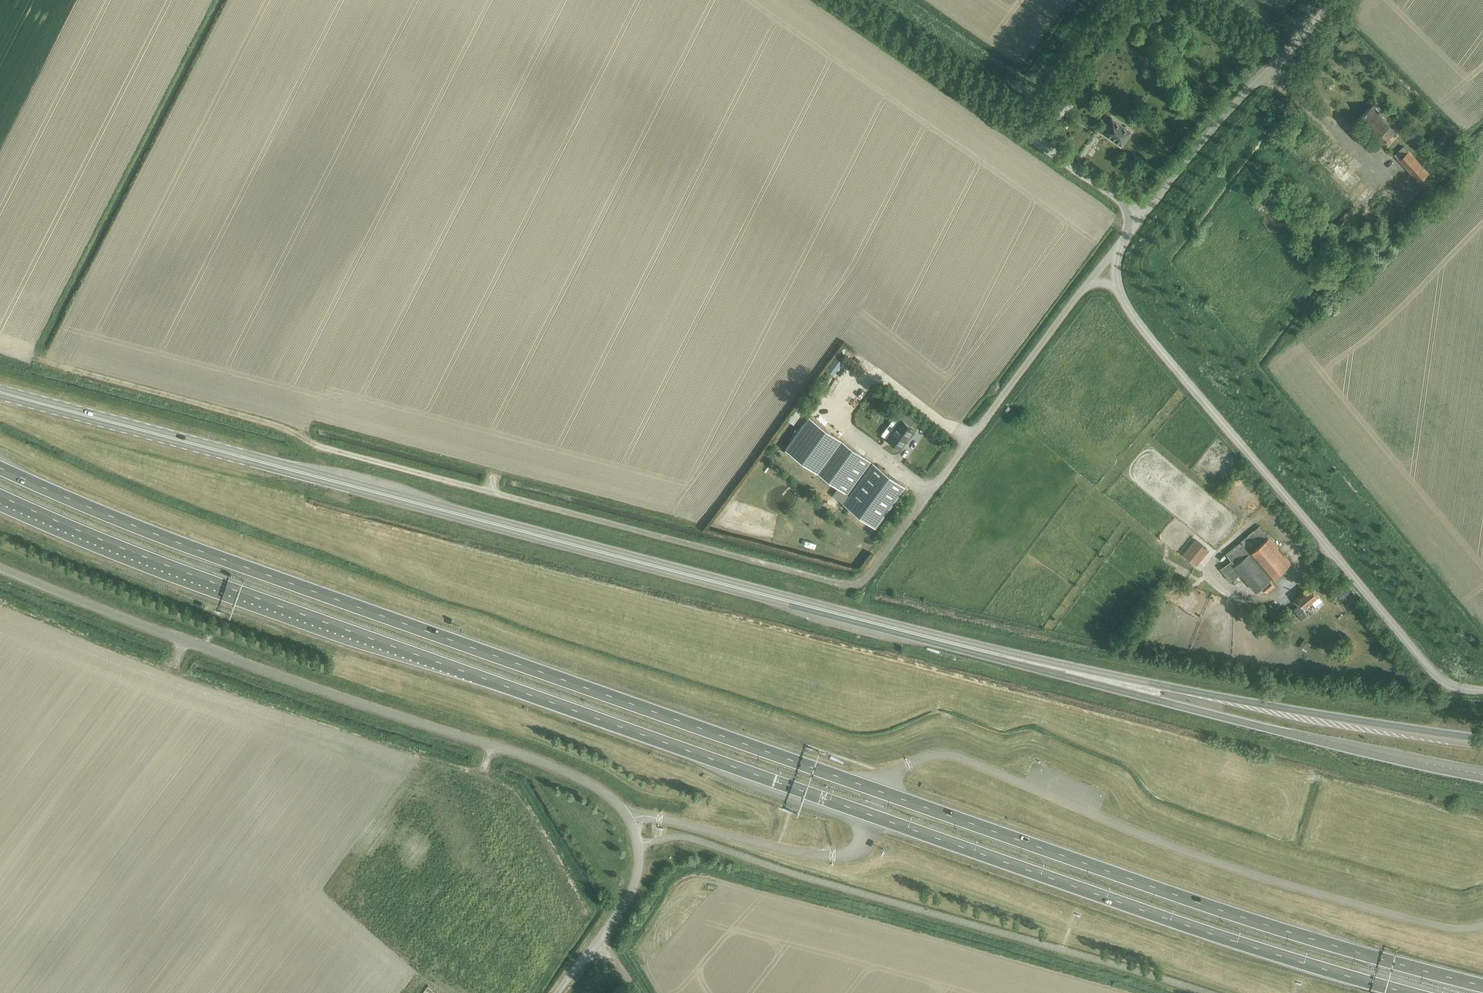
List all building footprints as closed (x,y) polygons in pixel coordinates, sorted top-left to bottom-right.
[(1052,114),(1060,120),(1072,104),(1064,98),(1052,114)] [(1360,117),(1363,120),(1387,144),(1394,137),(1392,135),(1391,137),(1385,130),(1391,123),(1373,105),(1360,117)] [(1129,133),(1111,118),(1104,128),(1123,143),(1129,133)] [(1395,155),(1425,187),(1434,179),(1404,147),(1395,155)] [(843,503),(875,527),(905,486),(809,416),(785,449),(849,495),(843,503)] [(886,439),(900,449),(906,441),(905,440),(908,435),(909,436),(915,429),(901,419),(886,439)] [(1270,580),(1291,563),(1260,525),(1227,553),(1232,559),(1221,568),(1232,580),(1241,572),(1257,591),(1262,587),(1266,593),(1275,586),(1270,580)] [(1184,553),(1197,564),(1209,550),(1196,539),(1184,553)] [(1167,591),(1173,598),(1183,591),(1178,583),(1167,591)] [(1294,600),(1296,602),(1298,605),(1294,608),(1302,618),(1304,620),(1309,616),(1303,609),(1313,601),(1317,606),(1323,600),(1311,586),(1294,600)] [(1305,637),(1301,646),(1309,650),(1313,641),(1305,637)]
